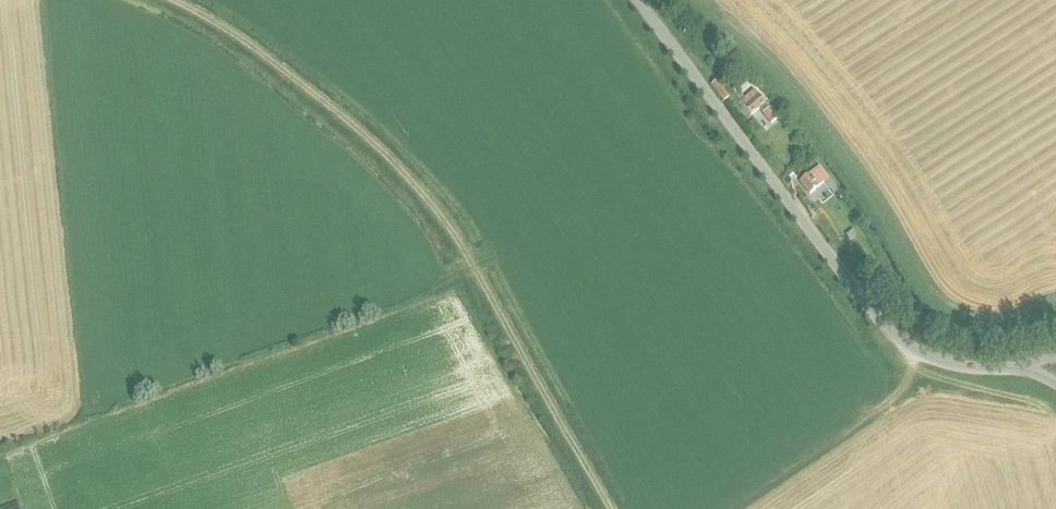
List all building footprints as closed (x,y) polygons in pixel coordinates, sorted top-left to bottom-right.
[(723,103),(729,99),(717,82),(711,86),(723,103)] [(755,92),(740,103),(750,116),(758,110),(765,120),(770,126),(778,120),(773,114),(766,105),(765,105),(755,92)] [(820,168),(800,182),(810,195),(825,184),(822,180),(826,176),(820,168)] [(853,232),(846,237),(850,241),(857,236),(853,232)]
